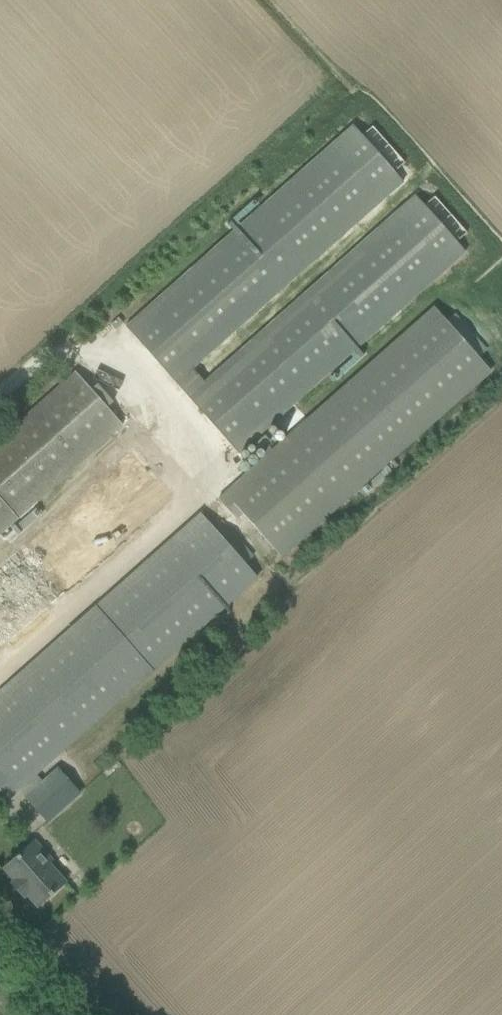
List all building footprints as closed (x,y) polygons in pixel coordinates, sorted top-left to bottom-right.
[(193,369),(402,183),(393,173),(404,163),(372,127),(361,137),(352,126),(126,327),(238,454),(464,253),(455,243),(466,233),(434,197),(423,206),(414,196),(204,382),(193,369)] [(232,517),(239,511),(278,555),(488,369),(433,306),(216,498),(232,517)] [(0,438),(0,535),(123,426),(107,408),(113,403),(97,384),(90,390),(74,372),(0,438)] [(120,442),(103,457),(110,466),(128,450),(120,442)] [(171,498),(129,452),(0,567),(0,650),(171,498)] [(7,801),(258,580),(244,564),(253,557),(222,520),(212,529),(199,514),(0,689),(0,793),(7,801)] [(27,800),(48,824),(80,795),(59,771),(27,800)] [(48,864),(52,861),(40,849),(37,852),(30,844),(3,868),(38,907),(65,883),(48,864)]
